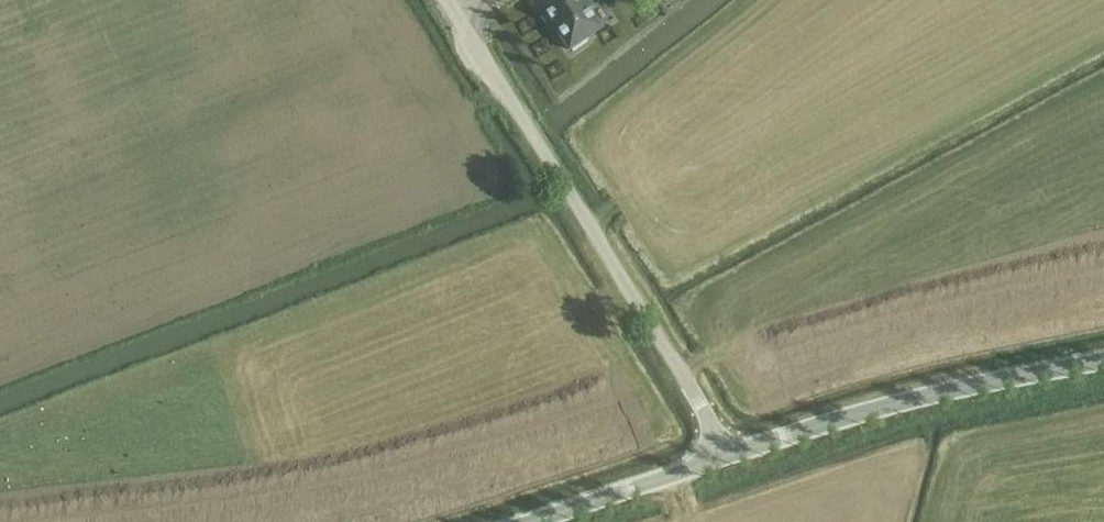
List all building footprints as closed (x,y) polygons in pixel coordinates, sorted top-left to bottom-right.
[(574,41),(606,20),(592,0),(541,0),(558,24),(561,22),(574,41)]
